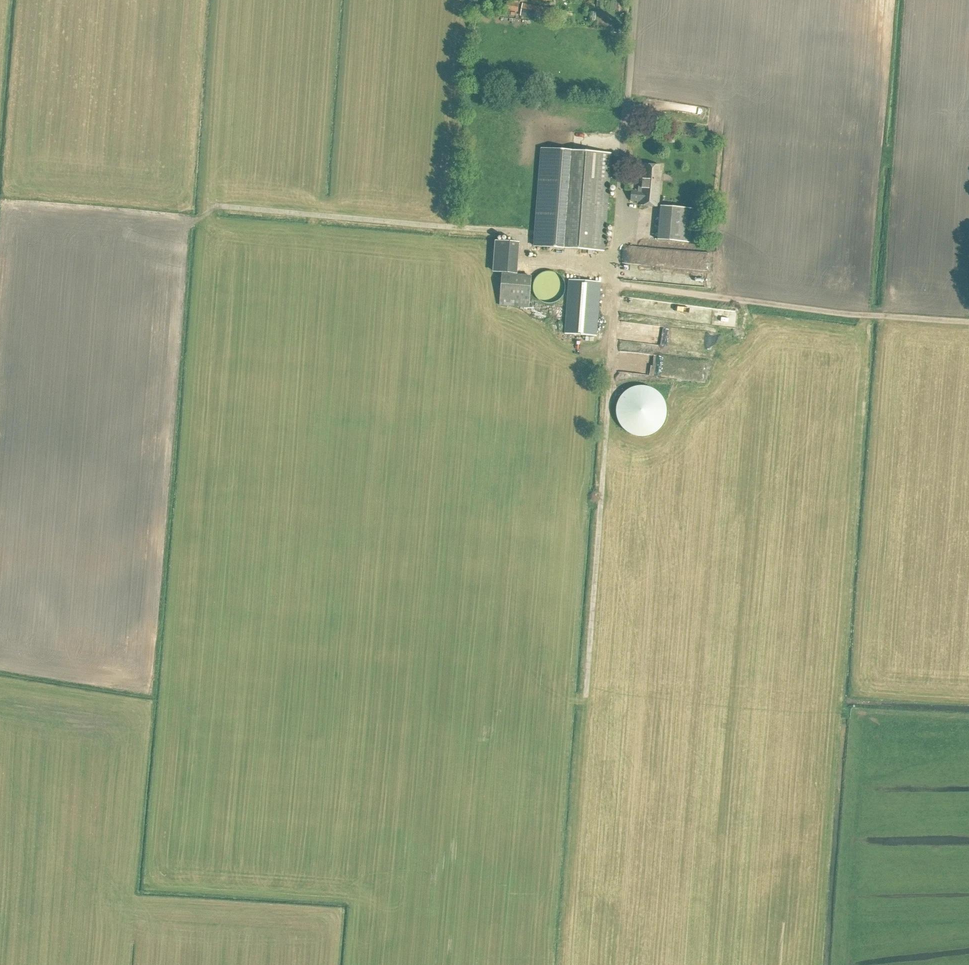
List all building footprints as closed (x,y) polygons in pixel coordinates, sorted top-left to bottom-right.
[(518,5),(519,2),(507,0),(506,6),(507,6),(505,16),(509,16),(510,11),(518,12),(519,5),(518,5)] [(523,5),(521,16),(548,21),(548,20),(553,21),(554,10),(523,5)] [(542,149),(535,247),(603,252),(611,154),(542,149)] [(632,191),(631,201),(640,202),(639,206),(659,208),(663,171),(660,171),(660,166),(645,165),(644,176),(642,176),(642,181),(639,181),(638,191),(632,191)] [(665,205),(661,239),(694,242),(698,208),(665,205)] [(518,276),(519,254),(495,253),(494,274),(501,275),(518,276)] [(536,279),(534,283),(533,288),(534,292),(536,296),(539,300),(543,302),(547,304),(552,304),(556,302),(560,300),(563,296),(565,292),(566,288),(565,283),(563,279),(560,275),(556,273),(552,271),(547,271),(543,273),(539,275),(536,279)] [(569,280),(565,334),(596,336),(600,283),(569,280)]
